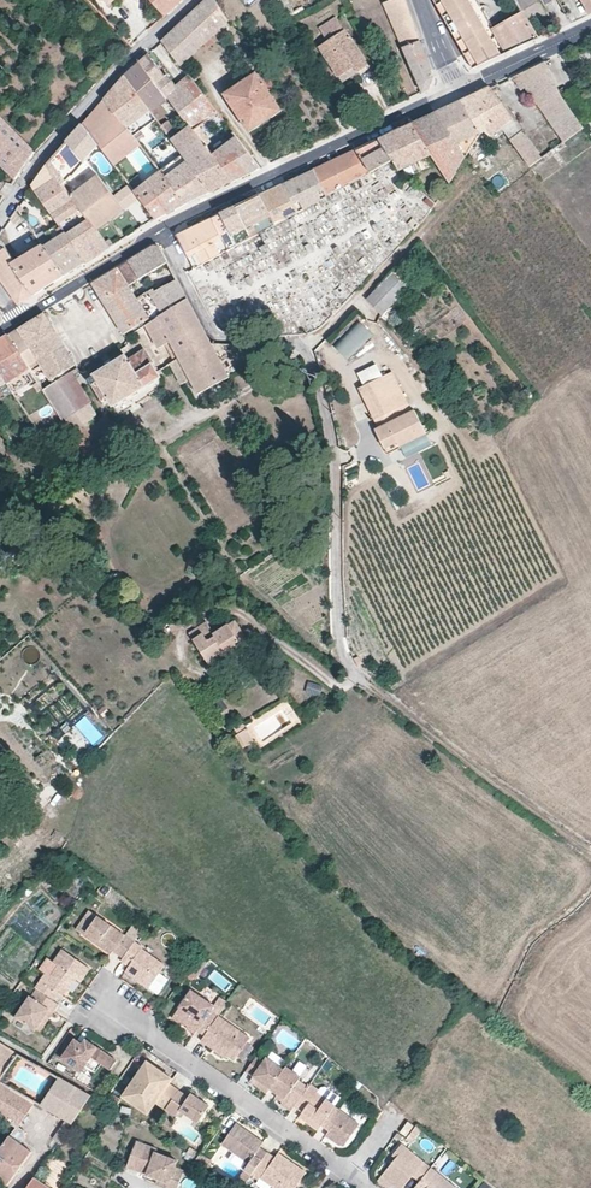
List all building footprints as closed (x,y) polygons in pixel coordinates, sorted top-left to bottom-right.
[(165,16),(183,0),(151,0),(165,16)] [(229,20),(215,0),(207,0),(162,42),(180,66),(204,44),(208,48),(215,41),(211,37),(229,20)] [(299,15),(295,9),(288,0),(277,0),(290,20),(299,15)] [(406,0),(392,0),(384,4),(423,93),(429,90),(434,78),(406,0)] [(523,11),(493,28),(477,0),(433,0),(473,69),(539,38),(529,21),(523,11)] [(540,0),(517,0),(529,21),(547,11),(540,0)] [(566,3),(572,16),(581,12),(575,0),(573,0),(566,3)] [(590,14),(590,13),(590,0),(583,0),(590,14)] [(303,4),(295,9),(299,15),(307,10),(303,4)] [(367,65),(335,16),(318,28),(327,41),(319,46),(339,77),(354,67),(357,72),(367,65)] [(165,76),(148,55),(140,63),(164,93),(166,97),(177,88),(176,86),(167,75),(165,76)] [(545,61),(513,77),(513,79),(521,90),(525,88),(538,105),(561,95),(559,92),(545,61)] [(164,93),(140,63),(124,77),(148,107),(164,93)] [(343,82),(357,72),(354,67),(339,77),(343,82)] [(281,111),(268,91),(275,87),(263,69),(225,94),(250,132),(281,111)] [(218,112),(190,75),(176,86),(177,88),(166,97),(205,147),(212,142),(200,127),(218,112)] [(148,107),(124,77),(104,100),(128,129),(140,144),(146,139),(133,123),(150,111),(148,107)] [(505,133),(530,167),(543,158),(525,135),(523,131),(524,130),(515,117),(513,118),(489,86),(460,100),(481,133),(482,134),(484,132),(492,138),(502,129),(505,133)] [(151,112),(167,98),(164,93),(148,107),(150,111),(151,112)] [(567,104),(561,95),(538,105),(550,123),(563,141),(563,142),(564,143),(584,128),(567,104)] [(140,144),(128,129),(104,100),(83,124),(99,145),(114,166),(140,145),(140,144)] [(481,133),(460,100),(436,111),(437,112),(458,145),(481,133)] [(458,145),(437,112),(381,139),(394,160),(393,161),(399,171),(432,156),(449,183),(466,157),(458,145)] [(0,116),(0,164),(16,179),(35,151),(0,116)] [(83,124),(67,143),(68,144),(81,162),(82,163),(99,145),(83,124)] [(232,182),(190,128),(172,141),(211,192),(232,182)] [(261,169),(237,137),(212,156),(232,182),(261,169)] [(394,160),(381,139),(357,150),(372,173),(393,161),(394,160)] [(59,154),(68,144),(67,143),(58,153),(59,154)] [(372,173),(357,150),(314,170),(328,197),(372,173)] [(63,185),(73,174),(72,172),(58,153),(47,165),(63,185)] [(211,192),(183,155),(160,171),(161,172),(185,204),(211,192)] [(81,162),(72,172),(73,174),(82,163),(81,162)] [(63,185),(47,165),(32,186),(66,233),(86,263),(110,247),(97,230),(71,197),(63,185)] [(328,197),(314,170),(284,184),(299,213),(328,197)] [(185,204),(161,172),(136,192),(135,193),(139,198),(155,219),(185,204)] [(112,193),(99,176),(71,197),(97,230),(124,209),(112,193)] [(128,182),(112,193),(124,209),(139,198),(135,193),(136,192),(128,182)] [(299,213),(284,184),(261,195),(277,225),(299,213)] [(277,225),(261,195),(236,207),(252,238),(277,225)] [(432,210),(436,203),(429,198),(424,204),(432,210)] [(139,223),(148,216),(137,200),(128,207),(139,223)] [(252,238),(236,207),(213,218),(229,251),(252,238)] [(229,251),(213,218),(177,235),(194,269),(229,251)] [(86,263),(66,233),(44,247),(65,276),(86,263)] [(0,240),(0,278),(19,304),(34,295),(11,265),(15,263),(0,240)] [(65,276),(44,247),(43,245),(15,263),(11,265),(34,295),(50,285),(65,276)] [(151,295),(148,292),(137,299),(129,286),(168,263),(161,249),(160,247),(159,247),(158,246),(156,246),(155,246),(154,246),(93,284),(124,335),(139,325),(141,329),(147,325),(158,318),(171,342),(191,380),(198,394),(229,378),(187,298),(162,314),(151,295)] [(409,289),(393,272),(366,300),(383,316),(383,315),(395,304),(409,289)] [(187,298),(177,279),(151,295),(162,314),(187,298)] [(389,321),(401,309),(395,304),(383,315),(389,321)] [(77,365),(45,314),(9,335),(30,368),(30,369),(33,374),(43,367),(51,380),(77,365)] [(158,318),(147,325),(159,348),(166,344),(171,342),(158,318)] [(373,334),(358,319),(333,344),(348,360),(373,334)] [(9,335),(0,341),(0,372),(7,383),(26,371),(30,369),(30,368),(9,335)] [(171,342),(166,344),(176,361),(180,359),(171,342)] [(161,377),(145,351),(130,361),(126,355),(94,375),(87,379),(92,386),(98,382),(113,407),(161,377)] [(191,380),(180,359),(171,365),(181,385),(191,380)] [(13,394),(33,381),(26,371),(7,383),(13,394)] [(92,403),(72,372),(43,390),(42,390),(63,421),(63,422),(65,421),(71,430),(72,431),(73,431),(74,430),(95,416),(96,416),(96,415),(96,414),(96,413),(90,404),(92,403)] [(426,432),(414,410),(413,410),(410,403),(409,404),(393,372),(359,388),(378,427),(376,429),(386,448),(398,442),(400,446),(426,433),(426,432)] [(400,446),(398,442),(386,448),(388,453),(401,447),(400,446)] [(210,666),(227,654),(226,653),(241,643),(237,636),(243,631),(235,619),(228,623),(220,628),(214,632),(211,627),(207,621),(189,633),(193,639),(210,666)] [(217,623),(211,627),(214,632),(220,628),(217,623)] [(165,626),(154,633),(160,643),(171,635),(165,626)] [(241,643),(226,653),(227,654),(229,658),(251,644),(243,631),(237,636),(241,643)] [(364,665),(358,655),(353,658),(359,667),(364,665)] [(231,724),(238,734),(246,728),(247,727),(246,726),(245,724),(244,724),(242,723),(239,722),(237,722),(235,723),(231,724)] [(254,741),(246,728),(238,734),(235,735),(243,748),(254,741)] [(84,935),(97,916),(89,910),(76,929),(84,935)] [(134,942),(97,916),(84,935),(99,945),(100,942),(123,958),(134,942)] [(166,965),(143,949),(143,948),(134,942),(123,958),(121,961),(128,967),(125,971),(149,988),(160,973),(166,965)] [(81,982),(90,969),(63,949),(54,962),(59,965),(51,977),(46,973),(35,988),(37,989),(43,993),(53,1000),(58,993),(55,990),(59,984),(67,990),(69,991),(77,979),(81,982)] [(51,977),(59,965),(54,962),(46,973),(51,977)] [(160,973),(149,988),(158,994),(169,979),(160,973)] [(62,996),(67,990),(59,984),(55,990),(58,993),(62,996)] [(54,1012),(59,1004),(53,1000),(43,993),(37,989),(31,996),(30,995),(15,1017),(35,1031),(51,1010),(54,1012)] [(215,1006),(191,990),(172,1017),(181,1024),(185,1023),(191,1015),(202,1022),(197,1030),(204,1035),(218,1016),(220,1013),(213,1009),(215,1006)] [(38,1034),(54,1012),(51,1010),(35,1031),(38,1034)] [(201,1041),(209,1046),(211,1044),(229,1056),(228,1056),(235,1060),(250,1038),(218,1016),(201,1041)] [(117,1060),(86,1039),(82,1044),(75,1039),(61,1059),(81,1073),(86,1066),(96,1073),(102,1065),(110,1070),(117,1060)] [(0,1043),(0,1079),(17,1054),(0,1043)] [(229,1056),(211,1044),(209,1046),(227,1059),(228,1056),(229,1056)] [(270,1089),(284,1069),(266,1057),(263,1061),(256,1056),(245,1072),(253,1077),(270,1089)] [(179,1091),(169,1084),(172,1079),(147,1062),(123,1096),(148,1113),(156,1102),(166,1109),(179,1091)] [(295,1086),(301,1077),(286,1066),(284,1069),(270,1089),(278,1094),(285,1100),(283,1103),(282,1105),(291,1111),(295,1106),(304,1093),(295,1086)] [(73,1123),(91,1096),(59,1077),(40,1105),(66,1119),(73,1123)] [(270,1089),(253,1077),(250,1081),(267,1093),(270,1089)] [(36,1102),(0,1081),(0,1117),(15,1127),(18,1129),(19,1127),(36,1102)] [(336,1105),(317,1092),(319,1090),(310,1084),(304,1093),(295,1106),(303,1112),(322,1125),(335,1107),(336,1105)] [(210,1106),(191,1093),(188,1097),(179,1091),(166,1109),(176,1116),(181,1110),(198,1123),(210,1106)] [(120,1101),(109,1094),(106,1099),(117,1105),(120,1101)] [(285,1100),(278,1094),(275,1097),(283,1103),(285,1100)] [(345,1145),(360,1125),(335,1107),(322,1125),(329,1131),(326,1135),(340,1146),(345,1145)] [(322,1125),(303,1112),(299,1117),(318,1130),(322,1125)] [(66,1133),(73,1123),(66,1119),(60,1129),(66,1133)] [(414,1126),(408,1122),(400,1132),(407,1136),(414,1126)] [(252,1175),(267,1153),(260,1148),(262,1145),(250,1137),(252,1134),(236,1123),(222,1144),(249,1163),(245,1170),(252,1175)] [(423,1129),(417,1124),(406,1140),(412,1144),(423,1129)] [(26,1138),(25,1131),(19,1127),(18,1129),(15,1127),(9,1135),(22,1144),(26,1138)] [(59,1143),(66,1133),(60,1129),(53,1139),(59,1143)] [(264,1143),(252,1134),(250,1137),(262,1145),(264,1143)] [(32,1152),(22,1144),(9,1135),(0,1148),(0,1181),(8,1186),(32,1152)] [(154,1152),(156,1149),(136,1141),(127,1164),(137,1168),(136,1170),(159,1179),(170,1183),(169,1187),(178,1187),(184,1171),(176,1168),(179,1161),(154,1152)] [(402,1143),(392,1155),(396,1158),(381,1176),(395,1187),(402,1187),(412,1176),(419,1182),(431,1167),(402,1143)] [(194,1158),(198,1152),(190,1148),(186,1152),(194,1158)] [(212,1160),(201,1153),(197,1159),(205,1164),(208,1166),(212,1160)] [(282,1155),(279,1161),(275,1158),(267,1153),(252,1175),(260,1181),(261,1179),(275,1187),(296,1187),(306,1172),(282,1155)] [(431,1167),(419,1182),(414,1187),(457,1187),(431,1167)] [(252,1175),(245,1170),(238,1179),(246,1184),(252,1175)] [(33,1178),(26,1187),(48,1187),(33,1178)] [(159,1179),(157,1184),(166,1187),(169,1187),(170,1183),(159,1179)]
